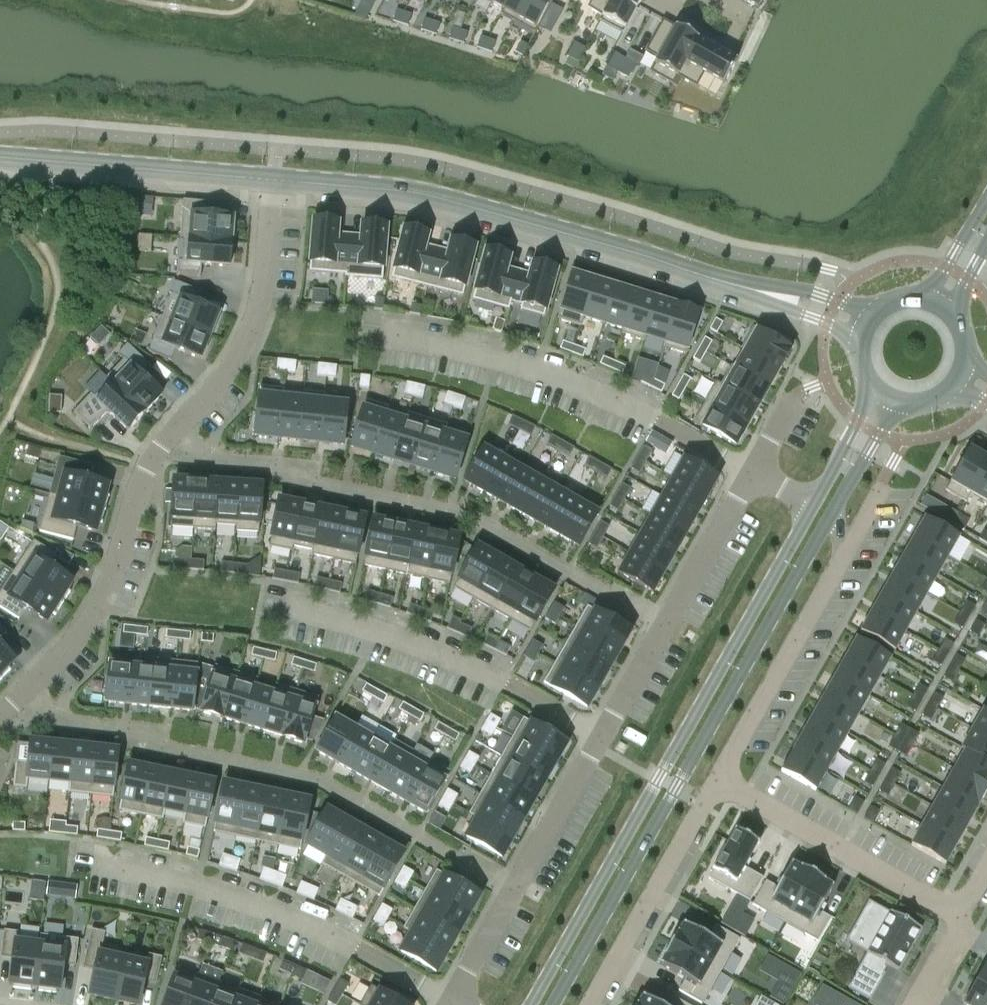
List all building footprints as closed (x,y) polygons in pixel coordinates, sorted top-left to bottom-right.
[(491,4),(503,10),(503,11),(509,0),(493,0),(491,4)] [(500,15),(514,22),(526,0),(509,0),(503,11),(503,10),(500,15)] [(514,22),(535,34),(554,0),(526,0),(514,22)] [(587,8),(602,16),(611,0),(592,0),(587,8)] [(600,20),(623,33),(635,11),(636,11),(638,6),(642,0),(611,0),(602,16),(600,20)] [(757,9),(762,0),(741,0),(757,9)] [(397,10),(393,22),(401,24),(404,13),(397,10)] [(404,13),(401,24),(408,27),(412,15),(404,13)] [(425,19),(421,30),(429,33),(432,22),(425,19)] [(663,20),(645,52),(658,59),(650,73),(673,85),(678,77),(699,40),(676,27),(675,27),(663,20)] [(432,22),(429,33),(436,35),(440,24),(432,22)] [(453,28),(449,39),(457,42),(460,30),(453,28)] [(460,30),(457,42),(464,44),(468,33),(460,30)] [(481,37),(477,48),(485,51),(488,39),(481,37)] [(488,39),(485,51),(492,53),(496,42),(488,39)] [(699,40),(678,77),(697,88),(705,73),(724,84),(737,61),(699,40)] [(521,42),(515,53),(522,57),(528,46),(521,42)] [(575,43),(567,57),(577,63),(585,49),(575,43)] [(615,53),(607,67),(618,73),(626,59),(615,53)] [(626,59),(618,73),(628,79),(636,64),(626,59)] [(231,242),(233,217),(205,215),(206,202),(183,200),(180,238),(231,242)] [(346,275),(347,265),(349,236),(337,235),(338,224),(314,221),(310,262),(310,272),(346,275)] [(346,275),(346,278),(383,281),(384,268),(387,227),(362,225),(361,237),(349,236),(347,265),(346,275)] [(428,287),(437,250),(425,247),(428,235),(404,229),(394,269),(392,278),(428,287)] [(229,267),(231,242),(180,238),(180,239),(185,239),(183,262),(178,261),(177,275),(201,277),(202,265),(229,267)] [(452,241),(449,253),(437,250),(428,287),(463,296),(476,247),(452,241)] [(508,309),(511,300),(518,272),(507,269),(510,257),(486,251),(475,290),(473,300),(508,309)] [(511,300),(522,303),(520,310),(544,317),(546,310),(557,270),(533,264),(530,275),(518,272),(511,300)] [(595,281),(572,274),(558,319),(581,327),(584,318),(595,281)] [(615,287),(595,281),(584,318),(604,324),(615,287)] [(194,303),(198,291),(176,282),(162,317),(210,336),(220,313),(194,303)] [(604,324),(623,330),(624,330),(635,293),(615,287),(604,324)] [(329,300),(329,289),(314,288),(314,300),(329,300)] [(624,330),(623,330),(622,334),(645,341),(646,337),(657,300),(635,293),(624,330)] [(383,311),(385,299),(376,298),(374,309),(383,311)] [(657,300),(646,337),(665,343),(677,306),(657,300)] [(420,316),(422,304),(411,303),(410,314),(420,316)] [(677,306),(665,343),(663,347),(687,355),(700,313),(677,306)] [(201,359),(210,336),(162,317),(149,352),(171,361),(175,349),(201,359)] [(502,333),(505,322),(496,319),(493,331),(502,333)] [(717,334),(723,323),(716,319),(710,330),(717,334)] [(779,370),(791,349),(788,347),(791,342),(779,334),(776,340),(754,327),(741,349),(746,351),(779,370)] [(699,349),(706,353),(712,342),(705,338),(699,349)] [(572,354),(574,346),(563,342),(560,350),(572,354)] [(162,395),(142,375),(151,366),(127,344),(118,354),(124,360),(107,378),(110,381),(144,413),(162,395)] [(583,358),(586,350),(574,346),(572,354),(583,358)] [(693,359),(700,363),(706,353),(699,349),(693,359)] [(769,388),(779,370),(746,351),(736,368),(736,369),(769,388)] [(611,370),(615,362),(604,357),(600,365),(611,370)] [(286,373),(287,361),(278,360),(276,372),(286,373)] [(295,374),(297,362),(287,361),(286,373),(295,374)] [(622,374),(626,367),(615,362),(611,370),(622,374)] [(326,377),(327,365),(318,364),(317,376),(326,377)] [(336,378),(337,366),(327,365),(326,377),(336,378)] [(769,388),(736,369),(736,368),(732,366),(721,385),(758,407),(769,388)] [(651,388),(654,380),(643,375),(640,382),(651,388)] [(369,389),(370,377),(361,376),(359,388),(369,389)] [(678,386),(685,390),(691,380),(684,376),(678,386)] [(661,393),(665,386),(654,380),(651,388),(661,393)] [(128,431),(144,413),(110,381),(95,398),(91,394),(73,413),(91,430),(108,412),(128,431)] [(758,407),(721,385),(717,382),(705,402),(747,426),(758,407)] [(414,397),(416,385),(407,383),(405,394),(414,397)] [(423,399),(425,387),(416,385),(414,397),(423,399)] [(260,386),(257,418),(254,418),(253,431),(256,431),(255,436),(257,436),(257,435),(279,438),(283,398),(284,399),(285,389),(260,386)] [(672,397),(679,401),(685,390),(678,386),(672,397)] [(303,401),(299,440),(320,442),(324,398),(325,398),(326,393),(304,391),(303,401)] [(453,407),(457,396),(448,393),(444,404),(453,407)] [(462,410),(466,398),(457,396),(453,407),(462,410)] [(284,399),(283,398),(279,438),(299,440),(303,401),(284,399)] [(324,398),(320,442),(342,445),(343,445),(348,400),(325,398),(324,398)] [(386,416),(387,416),(390,407),(366,400),(352,447),(353,448),(353,447),(374,454),(386,416)] [(705,402),(694,423),(736,446),(747,426),(705,402)] [(428,419),(408,413),(405,422),(406,422),(394,460),(413,466),(428,419)] [(374,454),(394,460),(406,422),(405,422),(387,416),(386,416),(374,454)] [(520,431),(524,422),(513,416),(508,425),(520,431)] [(428,419),(413,466),(433,472),(445,434),(448,425),(428,419)] [(532,436),(536,427),(524,422),(520,431),(532,436)] [(445,434),(433,472),(454,479),(455,479),(467,441),(445,434)] [(656,449),(662,439),(652,434),(647,443),(656,449)] [(558,451),(563,442),(552,436),(547,444),(558,451)] [(570,457),(575,448),(563,442),(558,451),(570,457)] [(38,461),(41,451),(28,447),(25,457),(38,461)] [(637,458),(646,463),(652,452),(643,447),(637,458)] [(970,494),(986,463),(986,458),(969,448),(945,491),(966,502),(970,494)] [(504,460),(484,449),(465,482),(485,493),(504,460)] [(674,478),(707,496),(718,478),(685,459),(684,461),(673,455),(664,472),(674,478)] [(49,495),(106,510),(110,496),(106,495),(109,486),(89,480),(93,467),(59,457),(49,495)] [(596,472),(601,463),(589,457),(585,466),(596,472)] [(639,474),(646,463),(637,458),(631,469),(639,474)] [(522,471),(504,460),(485,493),(503,504),(522,471)] [(607,479),(612,470),(601,463),(596,472),(607,479)] [(970,494),(986,503),(986,463),(970,494)] [(541,481),(522,471),(503,504),(522,514),(541,481)] [(663,497),(696,515),(707,496),(674,478),(663,497)] [(193,529),(196,481),(174,480),(171,527),(193,529)] [(196,481),(193,529),(216,530),(216,525),(215,525),(218,483),(196,481)] [(541,481),(522,514),(541,525),(559,492),(541,481)] [(218,483),(215,525),(216,525),(236,527),(237,527),(239,484),(218,483)] [(259,533),(262,485),(239,484),(237,527),(236,527),(236,532),(259,533)] [(616,495),(624,500),(631,489),(622,484),(616,495)] [(559,492),(541,525),(559,536),(578,503),(559,492)] [(102,523),(106,510),(49,495),(39,532),(73,541),(77,527),(96,532),(99,522),(102,523)] [(609,507),(618,512),(624,500),(616,495),(609,507)] [(653,516),(686,534),(696,515),(663,497),(653,516)] [(270,547),(292,551),(293,547),(292,546),(301,505),(279,500),(270,547)] [(598,514),(578,503),(559,536),(579,547),(598,514)] [(314,551),(322,509),(301,505),(292,546),(293,547),(313,551),(314,551)] [(322,509),(314,551),(313,551),(312,555),(334,560),(343,513),(322,509)] [(943,518),(954,524),(959,515),(948,509),(946,512),(943,518)] [(356,564),(366,518),(343,513),(334,560),(356,564)] [(959,515),(954,524),(966,530),(969,525),(971,522),(959,515)] [(686,534),(653,516),(642,535),(675,553),(686,534)] [(916,538),(950,557),(962,537),(927,518),(916,538)] [(364,566),(386,571),(395,524),(374,520),(364,566)] [(33,532),(34,525),(22,522),(20,529),(33,532)] [(594,533),(603,538),(609,527),(601,522),(594,533)] [(407,575),(416,528),(395,524),(386,571),(407,575)] [(428,580),(438,533),(416,528),(407,575),(428,580)] [(450,584),(460,538),(438,533),(428,580),(450,584)] [(588,544),(597,549),(603,538),(594,533),(588,544)] [(675,553),(642,535),(631,553),(664,572),(675,553)] [(905,556),(940,576),(950,557),(916,538),(905,556)] [(14,572),(63,604),(71,592),(67,590),(73,582),(48,566),(55,555),(34,541),(14,572)] [(454,588),(474,599),(497,558),(478,547),(454,588)] [(56,551),(61,554),(59,559),(69,565),(73,558),(58,548),(56,551)] [(664,572),(631,553),(620,573),(653,592),(664,572)] [(895,575),(929,595),(940,576),(905,556),(895,575)] [(474,599),(492,610),(516,568),(497,558),(474,599)] [(191,570),(191,560),(178,559),(178,569),(191,570)] [(204,571),(204,561),(191,560),(191,570),(204,571)] [(233,574),(234,564),(222,562),(220,572),(233,574)] [(246,575),(247,565),(234,564),(233,574),(246,575)] [(492,610),(511,620),(535,579),(516,568),(492,610)] [(272,580),(285,582),(286,572),(274,570),(272,580)] [(63,604),(14,572),(0,593),(0,607),(18,619),(26,608),(47,622),(52,614),(55,616),(63,604)] [(285,582),(297,584),(299,574),(286,572),(285,582)] [(918,614),(929,595),(895,575),(884,594),(918,614)] [(327,591),(329,581),(317,578),(315,588),(327,591)] [(535,579),(511,620),(531,631),(554,590),(535,579)] [(340,594),(342,584),(329,581),(327,591),(340,594)] [(366,601),(379,605),(381,595),(369,592),(366,601)] [(873,613),(908,632),(918,614),(884,594),(873,613)] [(379,605),(391,608),(394,599),(381,595),(379,605)] [(977,607),(972,604),(969,602),(962,613),(971,618),(977,607)] [(550,611),(560,617),(565,609),(554,603),(550,611)] [(407,614),(419,619),(423,609),(411,605),(407,614)] [(587,606),(576,626),(619,650),(630,632),(631,631),(587,606)] [(419,619),(432,623),(435,613),(423,609),(419,619)] [(545,619),(555,625),(560,617),(550,611),(545,619)] [(897,652),(908,632),(873,613),(862,632),(897,652)] [(964,630),(971,618),(962,613),(956,625),(959,626),(964,630)] [(447,629),(458,634),(461,624),(460,624),(461,621),(452,617),(447,629)] [(986,628),(977,623),(971,634),(977,637),(980,639),(986,628)] [(458,634),(468,638),(472,629),(461,624),(458,634)] [(135,635),(136,627),(124,626),(123,634),(135,635)] [(566,645),(608,669),(619,650),(576,626),(566,645)] [(147,636),(148,628),(136,627),(135,635),(147,636)] [(178,640),(179,632),(167,630),(166,638),(178,640)] [(190,641),(191,633),(179,632),(178,640),(190,641)] [(213,643),(214,635),(202,634),(201,642),(213,643)] [(495,650),(499,642),(487,636),(483,645),(495,650)] [(532,639),(528,647),(538,653),(543,645),(532,639)] [(847,659),(881,679),(893,659),(858,640),(847,659)] [(949,656),(956,645),(950,641),(947,640),(941,651),(949,656)] [(506,656),(511,647),(499,642),(495,650),(506,656)] [(1,680),(11,670),(8,667),(15,660),(0,645),(0,679),(1,680)] [(566,645),(555,664),(598,688),(608,669),(566,645)] [(254,646),(252,654),(264,657),(266,650),(254,646)] [(528,647),(523,656),(533,662),(538,653),(528,647)] [(266,650),(264,657),(275,661),(278,653),(266,650)] [(943,667),(949,656),(941,651),(934,662),(937,664),(943,667)] [(295,656),(292,664),(304,668),(306,660),(295,656)] [(958,657),(952,668),(960,673),(967,662),(964,660),(958,657)] [(176,661),(153,659),(152,668),(153,668),(149,707),(171,709),(176,661)] [(836,678),(871,698),(881,679),(847,659),(836,678)] [(306,660),(304,668),(315,671),(318,664),(306,660)] [(198,664),(176,661),(171,709),(193,712),(193,709),(198,664)] [(128,705),(132,666),(109,664),(105,702),(128,705)] [(198,664),(193,709),(201,712),(214,668),(198,664)] [(598,688),(555,664),(544,683),(587,708),(587,707),(587,706),(598,688)] [(149,707),(153,668),(152,668),(132,666),(128,705),(149,707)] [(223,719),(238,673),(215,666),(214,668),(201,712),(223,719)] [(945,679),(951,683),(954,684),(960,673),(952,668),(945,679)] [(223,719),(243,725),(254,688),(255,688),(258,679),(238,673),(223,719)] [(826,697),(860,717),(871,698),(836,678),(826,697)] [(369,683),(365,691),(375,696),(379,689),(369,683)] [(296,691),(276,684),(273,694),(274,694),(262,731),(282,737),(296,691)] [(923,703),(929,691),(924,688),(921,686),(914,698),(923,703)] [(262,731),(274,694),(273,694),(255,688),(254,688),(243,725),(262,731)] [(379,689),(375,696),(386,702),(390,695),(379,689)] [(305,744),(319,698),(296,691),(282,737),(305,744)] [(945,700),(942,698),(937,695),(930,706),(939,711),(945,700)] [(815,716),(849,735),(860,717),(826,697),(815,716)] [(917,714),(923,703),(914,698),(908,709),(911,711),(917,714)] [(409,716),(413,709),(403,703),(399,710),(409,716)] [(924,717),(929,721),(932,722),(939,711),(930,706),(924,717)] [(420,722),(424,715),(413,709),(409,716),(420,722)] [(983,711),(972,730),(986,738),(986,713),(983,711)] [(486,723),(495,728),(500,720),(490,715),(486,723)] [(804,735),(839,754),(849,735),(815,716),(804,735)] [(316,751),(336,762),(355,729),(335,718),(316,751)] [(524,719),(512,738),(555,763),(566,744),(567,743),(524,719)] [(445,736),(449,729),(438,723),(434,730),(445,736)] [(481,731),(491,737),(495,728),(486,723),(481,731)] [(912,731),(906,728),(903,726),(897,737),(905,742),(912,731)] [(373,739),(355,729),(336,762),(354,772),(373,739)] [(455,742),(459,735),(449,729),(445,736),(455,742)] [(972,730),(961,749),(965,751),(986,763),(986,738),(972,730)] [(912,731),(905,742),(914,747),(920,736),(917,734),(912,731)] [(839,754),(804,735),(794,753),(828,773),(839,754)] [(899,753),(905,742),(897,737),(890,748),(893,750),(899,753)] [(512,738),(502,757),(545,781),(555,763),(512,738)] [(371,783),(390,749),(389,748),(373,739),(354,772),(371,783)] [(18,743),(13,787),(27,788),(28,779),(48,781),(52,743),(30,740),(30,744),(18,743)] [(412,756),(414,751),(394,740),(389,748),(390,749),(371,783),(389,793),(411,755),(412,756)] [(914,747),(905,742),(899,753),(905,757),(908,758),(914,747)] [(68,793),(69,793),(74,745),(52,743),(48,781),(69,783),(68,793)] [(69,793),(91,795),(97,747),(74,745),(69,793)] [(113,798),(118,750),(97,747),(91,795),(113,798)] [(965,751),(964,751),(954,770),(986,788),(986,763),(965,751)] [(464,760),(474,766),(479,758),(469,752),(464,760)] [(783,773),(817,793),(828,773),(794,753),(783,773)] [(407,803),(428,765),(427,764),(412,756),(411,755),(389,793),(407,803)] [(846,774),(851,759),(838,755),(834,770),(846,774)] [(502,757),(491,776),(534,800),(545,781),(502,757)] [(430,760),(427,764),(428,765),(407,803),(426,814),(450,772),(430,760)] [(460,768),(469,774),(474,766),(464,760),(460,768)] [(872,773),(880,778),(887,766),(881,763),(878,761),(872,773)] [(141,815),(150,768),(129,764),(119,811),(141,815)] [(162,820),(172,773),(150,768),(141,815),(162,820)] [(887,782),(896,787),(903,775),(900,774),(894,770),(887,782)] [(978,808),(986,791),(986,788),(954,770),(943,788),(978,808)] [(172,773),(162,820),(163,820),(165,811),(184,815),(182,824),(184,824),(194,777),(172,773)] [(880,778),(872,773),(865,784),(868,786),(874,789),(880,778)] [(491,776),(481,795),(523,819),(534,800),(491,776)] [(184,824),(206,829),(215,782),(194,777),(184,824)] [(881,793),(887,796),(890,798),(896,787),(887,782),(881,793)] [(235,837),(245,788),(225,784),(224,784),(213,832),(235,837)] [(245,788),(235,837),(257,841),(267,793),(245,788)] [(978,808),(943,788),(933,807),(967,827),(978,808)] [(453,804),(457,795),(448,790),(443,798),(453,804)] [(278,846),(288,797),(267,793),(257,841),(278,846)] [(481,795),(470,813),(512,838),(523,819),(481,795)] [(309,802),(288,797),(278,846),(300,850),(310,801),(309,801),(309,802)] [(438,806),(448,812),(453,804),(443,798),(438,806)] [(859,815),(866,804),(860,801),(857,799),(850,811),(859,815)] [(933,807),(922,826),(956,846),(967,827),(933,807)] [(881,813),(878,811),(872,808),(866,819),(875,824),(881,813)] [(326,856),(345,821),(328,811),(327,810),(307,845),(308,846),(318,851),(326,856)] [(512,838),(470,813),(465,822),(473,827),(467,836),(466,837),(502,857),(502,856),(512,838)] [(65,835),(66,827),(66,823),(50,821),(49,833),(65,835)] [(326,856),(321,864),(341,875),(365,832),(345,821),(326,856)] [(25,824),(13,823),(13,831),(25,832),(25,824)] [(911,846),(945,865),(956,846),(922,826),(911,846)] [(70,835),(77,836),(78,828),(66,827),(65,835),(70,835)] [(713,870),(709,879),(749,901),(750,900),(762,878),(744,867),(757,844),(758,844),(759,843),(754,840),(755,838),(742,830),(740,832),(735,829),(734,831),(735,831),(727,847),(724,846),(717,859),(719,860),(714,869),(713,868),(712,870),(713,870)] [(97,838),(109,840),(110,832),(98,830),(97,838)] [(109,840),(121,842),(122,834),(110,832),(109,840)] [(384,843),(365,832),(341,875),(360,886),(384,843)] [(146,838),(144,846),(156,849),(158,841),(146,838)] [(170,843),(158,841),(156,849),(168,851),(170,843)] [(403,854),(402,853),(384,843),(360,886),(379,897),(403,854)] [(188,848),(186,856),(198,859),(200,851),(188,848)] [(219,866),(228,869),(231,858),(222,855),(219,866)] [(228,869),(237,872),(240,860),(231,858),(228,869)] [(766,881),(752,905),(785,924),(813,873),(801,867),(801,868),(792,863),(778,888),(766,881)] [(403,867),(399,875),(409,881),(414,873),(403,867)] [(259,880),(271,884),(275,872),(263,868),(259,880)] [(479,896),(480,895),(437,870),(426,889),(469,913),(479,896)] [(271,884),(282,888),(286,877),(275,872),(271,884)] [(813,873),(785,924),(818,942),(831,918),(819,912),(834,886),(825,881),(825,880),(813,873)] [(399,875),(394,883),(404,889),(409,881),(399,875)] [(31,899),(46,900),(47,880),(32,879),(31,899)] [(51,881),(50,898),(78,899),(79,882),(51,881)] [(296,894),(305,897),(310,886),(301,882),(296,894)] [(305,897),(314,901),(318,890),(310,886),(305,897)] [(458,933),(469,913),(426,889),(415,908),(458,933)] [(335,910),(344,915),(349,904),(341,900),(335,910)] [(344,915),(352,919),(358,908),(349,904),(344,915)] [(873,944),(848,989),(869,1001),(883,976),(878,973),(882,964),(896,972),(920,930),(890,914),(889,916),(868,904),(852,932),(873,944)] [(382,905),(377,913),(388,919),(392,911),(382,905)] [(447,952),(458,933),(415,908),(404,928),(447,952)] [(377,913),(372,921),(383,927),(388,919),(377,913)] [(676,935),(671,943),(721,972),(740,939),(716,926),(709,937),(684,923),(677,936),(676,935)] [(436,971),(447,952),(404,928),(403,928),(412,933),(402,951),(401,952),(436,972),(437,971),(436,971)] [(35,986),(41,935),(40,935),(40,940),(17,937),(18,932),(4,930),(1,957),(13,959),(10,983),(14,984),(13,988),(31,990),(31,986),(35,986)] [(90,995),(114,1000),(123,959),(100,954),(105,933),(92,930),(83,968),(95,970),(90,995)] [(213,935),(201,931),(198,940),(210,944),(213,935)] [(78,939),(41,935),(35,986),(39,987),(39,991),(56,993),(56,989),(60,989),(63,965),(75,966),(78,939)] [(225,939),(213,935),(210,944),(222,948),(231,951),(234,942),(225,939)] [(785,1004),(786,1004),(805,969),(743,937),(737,950),(750,956),(737,980),(785,1004)] [(667,953),(660,965),(685,979),(679,991),(702,1004),(721,972),(671,943),(666,952),(667,953)] [(242,945),(239,954),(251,959),(254,949),(242,945)] [(251,959),(263,963),(267,954),(254,949),(251,959)] [(137,1004),(139,1004),(144,981),(156,984),(162,957),(149,955),(147,964),(123,959),(114,1000),(137,1004)] [(295,966),(283,961),(279,970),(291,975),(295,966)] [(986,963),(974,984),(986,991),(986,963)] [(291,975),(303,980),(307,971),(295,966),(291,975)] [(178,967),(164,1004),(187,1004),(198,975),(178,967)] [(198,975),(187,1004),(211,1004),(219,982),(198,975)] [(334,991),(342,995),(349,984),(340,979),(334,991)] [(211,1004),(233,1004),(239,990),(219,982),(211,1004)] [(974,984),(963,1004),(964,1004),(986,1004),(986,991),(974,984)] [(360,1004),(405,1004),(371,986),(360,1004)] [(823,987),(813,1004),(814,1004),(855,1004),(823,987)] [(233,1004),(256,1004),(259,997),(239,990),(233,1004)] [(327,1002),(333,1004),(337,1004),(342,995),(334,991),(327,1002)] [(643,996),(638,1004),(660,1004),(643,996)]
